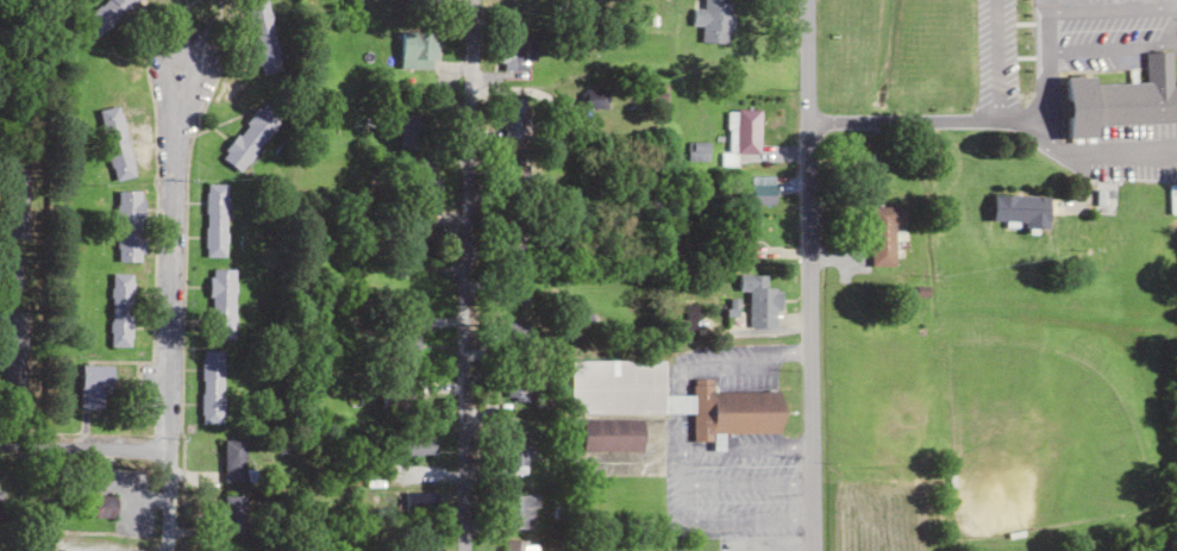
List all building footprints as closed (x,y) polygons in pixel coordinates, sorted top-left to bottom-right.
[(82,22),(96,37),(136,0),(105,0),(82,22)] [(266,0),(262,0),(246,3),(261,73),(281,69),(266,0)] [(646,9),(659,9),(659,0),(646,0),(646,9)] [(732,2),(723,1),(723,0),(703,0),(703,9),(692,8),(692,25),(702,25),(701,42),(730,43),(732,2)] [(436,32),(402,32),(402,68),(436,68),(436,32)] [(503,71),(524,71),(524,59),(536,59),(536,38),(503,38),(503,71)] [(1173,51),(1146,52),(1147,78),(1069,80),(1071,138),(1099,137),(1098,125),(1175,123),(1173,51)] [(220,157),(241,171),(281,115),(260,100),(220,157)] [(530,139),(530,100),(503,100),(503,139),(530,139)] [(132,176),(121,105),(101,108),(112,180),(132,176)] [(760,110),(727,110),(726,165),(736,165),(736,153),(759,154),(760,110)] [(427,150),(427,115),(401,115),(401,150),(427,150)] [(749,204),(774,204),(774,176),(749,176),(749,204)] [(226,256),(226,183),(205,183),(205,256),(226,256)] [(117,261),(143,261),(143,190),(117,190),(117,261)] [(1050,225),(1051,196),(993,194),(992,223),(1050,225)] [(871,266),(895,266),(895,223),(906,223),(906,206),(871,206),(871,266)] [(234,269),(210,269),(210,340),(234,340),(234,269)] [(131,273),(111,273),(111,346),(131,346),(131,273)] [(766,274),(739,274),(739,291),(749,291),(749,327),(777,327),(777,308),(781,308),(781,287),(766,287),(766,274)] [(26,310),(3,310),(3,384),(26,384),(26,310)] [(202,423),(222,423),(222,351),(202,351),(202,423)] [(782,391),(713,392),(713,378),(693,379),(693,395),(665,395),(664,360),(565,361),(566,413),(583,413),(584,452),(644,451),(643,414),(693,413),(693,440),(715,440),(715,434),(783,433),(782,391)] [(112,389),(112,365),(80,365),(80,410),(102,410),(102,389),(112,389)] [(531,373),(506,373),(506,400),(531,400),(531,373)] [(528,474),(528,433),(506,433),(506,474),(528,474)] [(399,437),(399,455),(434,455),(434,437),(399,437)] [(245,440),(221,440),(221,481),(245,481),(245,440)] [(221,534),(244,534),(244,494),(221,494),(221,534)] [(114,495),(87,495),(87,517),(114,517),(114,495)] [(537,518),(537,495),(506,495),(506,530),(527,530),(527,518),(537,518)] [(537,541),(504,541),(505,550),(537,550),(537,541)]
